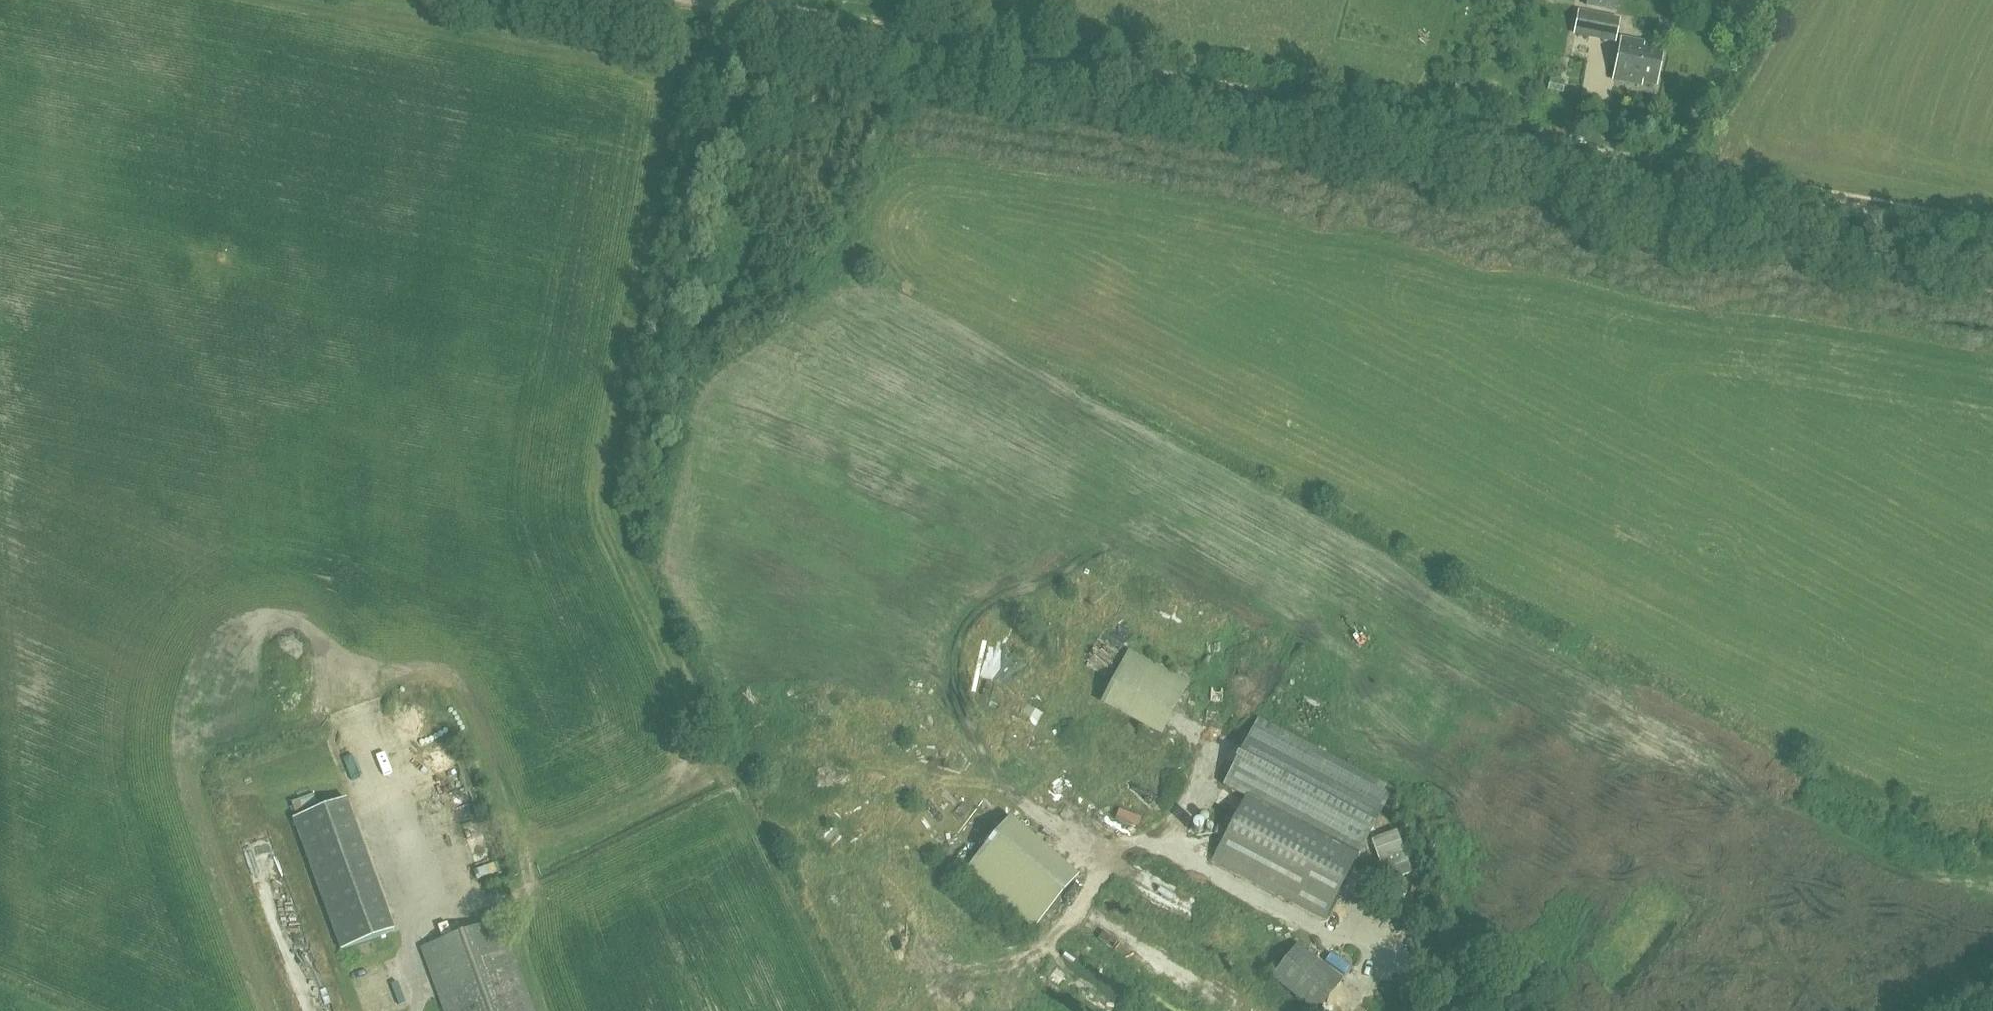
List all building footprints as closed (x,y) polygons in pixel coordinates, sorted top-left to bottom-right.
[(1622,0),(1594,0),(1593,8),(1619,14),(1622,0)] [(1615,44),(1620,19),(1578,11),(1574,35),(1615,44)] [(1654,85),(1661,49),(1622,42),(1616,77),(1654,85)] [(1103,702),(1162,732),(1188,683),(1130,652),(1103,702)] [(1032,733),(1050,710),(1036,699),(1018,722),(1032,733)] [(1392,790),(1258,719),(1223,785),(1246,798),(1227,832),(1218,827),(1215,833),(1224,838),(1213,860),(1324,918),(1392,790)] [(394,931),(346,799),(293,819),(342,950),(394,931)] [(1007,822),(963,872),(1030,930),(1074,879),(1007,822)] [(1404,830),(1383,837),(1387,850),(1408,843),(1404,830)] [(518,969),(499,919),(423,947),(446,1010),(533,1010),(518,969)] [(1297,945),(1272,977),(1314,1010),(1317,1010),(1342,980),(1297,945)] [(338,999),(324,948),(307,953),(320,1004),(338,999)]
